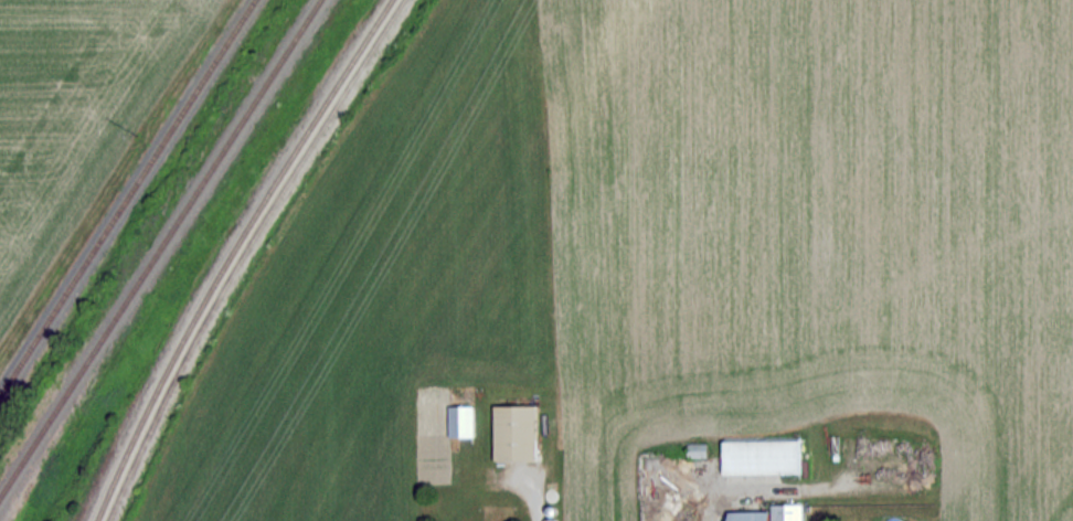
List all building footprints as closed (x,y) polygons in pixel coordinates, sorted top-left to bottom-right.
[(449,437),(474,436),(473,405),(448,406),(449,437)] [(494,406),(495,461),(536,460),(535,405),(494,406)] [(800,440),(724,441),(724,474),(800,473),(800,440)] [(707,457),(707,443),(688,443),(688,457),(707,457)] [(771,504),(771,520),(802,520),(802,504),(771,504)] [(770,511),(729,512),(729,520),(770,520),(770,511)]
